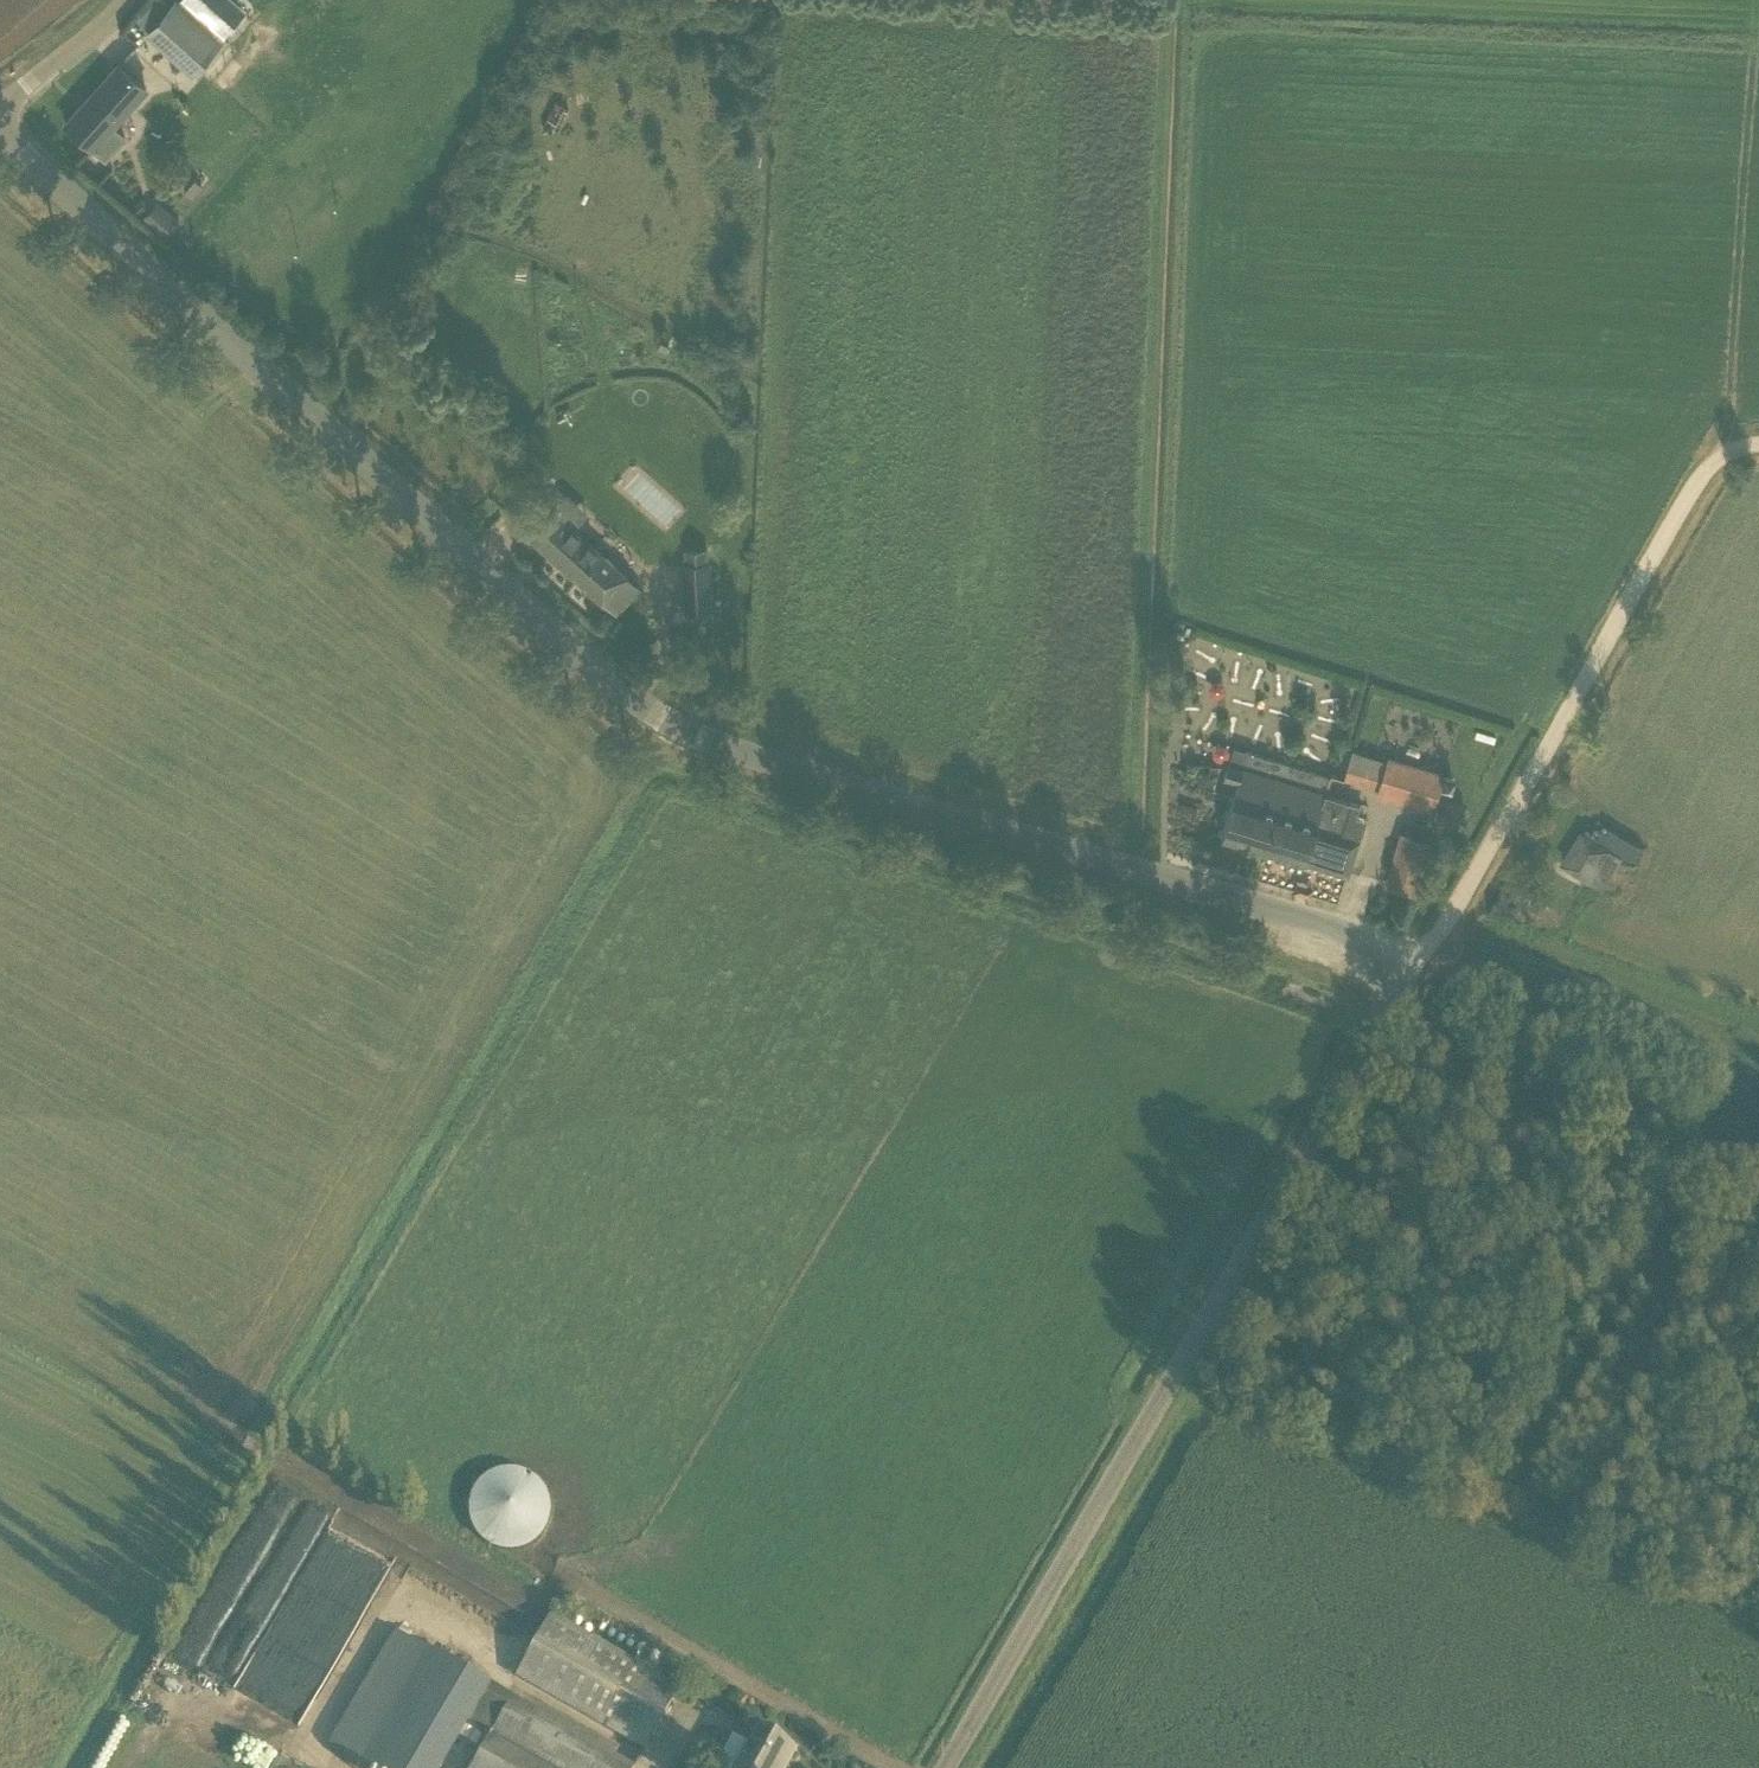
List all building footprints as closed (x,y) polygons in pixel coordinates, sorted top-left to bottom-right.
[(217,28),(239,3),(236,0),(186,0),(217,28)] [(148,29),(166,45),(195,71),(216,45),(171,5),(148,29)] [(128,135),(114,122),(146,86),(119,62),(65,122),(92,146),(106,158),(128,135)] [(556,133),(569,107),(554,100),(541,126),(556,133)] [(203,185),(194,178),(184,189),(192,197),(203,185)] [(155,199),(142,216),(163,234),(177,217),(155,199)] [(616,613),(632,595),(640,586),(552,507),(528,533),(616,613)] [(714,577),(713,558),(689,560),(690,578),(714,577)] [(1169,665),(1177,667),(1179,660),(1171,658),(1169,665)] [(1376,789),(1408,802),(1431,809),(1442,774),(1386,756),(1351,748),(1343,778),(1376,789)] [(1234,789),(1221,834),(1305,859),(1347,871),(1357,835),(1341,831),(1350,798),(1324,791),(1329,775),(1246,750),(1241,766),(1226,761),(1219,784),(1234,789)] [(1444,774),(1441,784),(1451,787),(1454,777),(1444,774)] [(1623,856),(1604,844),(1584,832),(1565,862),(1603,886),(1623,856)] [(1429,841),(1421,839),(1401,833),(1387,882),(1414,890),(1429,841)] [(1523,898),(1533,904),(1545,886),(1534,879),(1523,898)] [(462,1528),(527,1556),(555,1490),(489,1463),(462,1528)] [(643,1752),(680,1689),(550,1617),(514,1677),(643,1752)] [(367,1767),(441,1767),(468,1721),(488,1685),(431,1651),(365,1766),(367,1767)] [(468,1721),(490,1735),(471,1767),(634,1767),(488,1685),(468,1721)] [(714,1767),(787,1767),(795,1753),(755,1730),(747,1745),(731,1736),(713,1767),(714,1767)]
